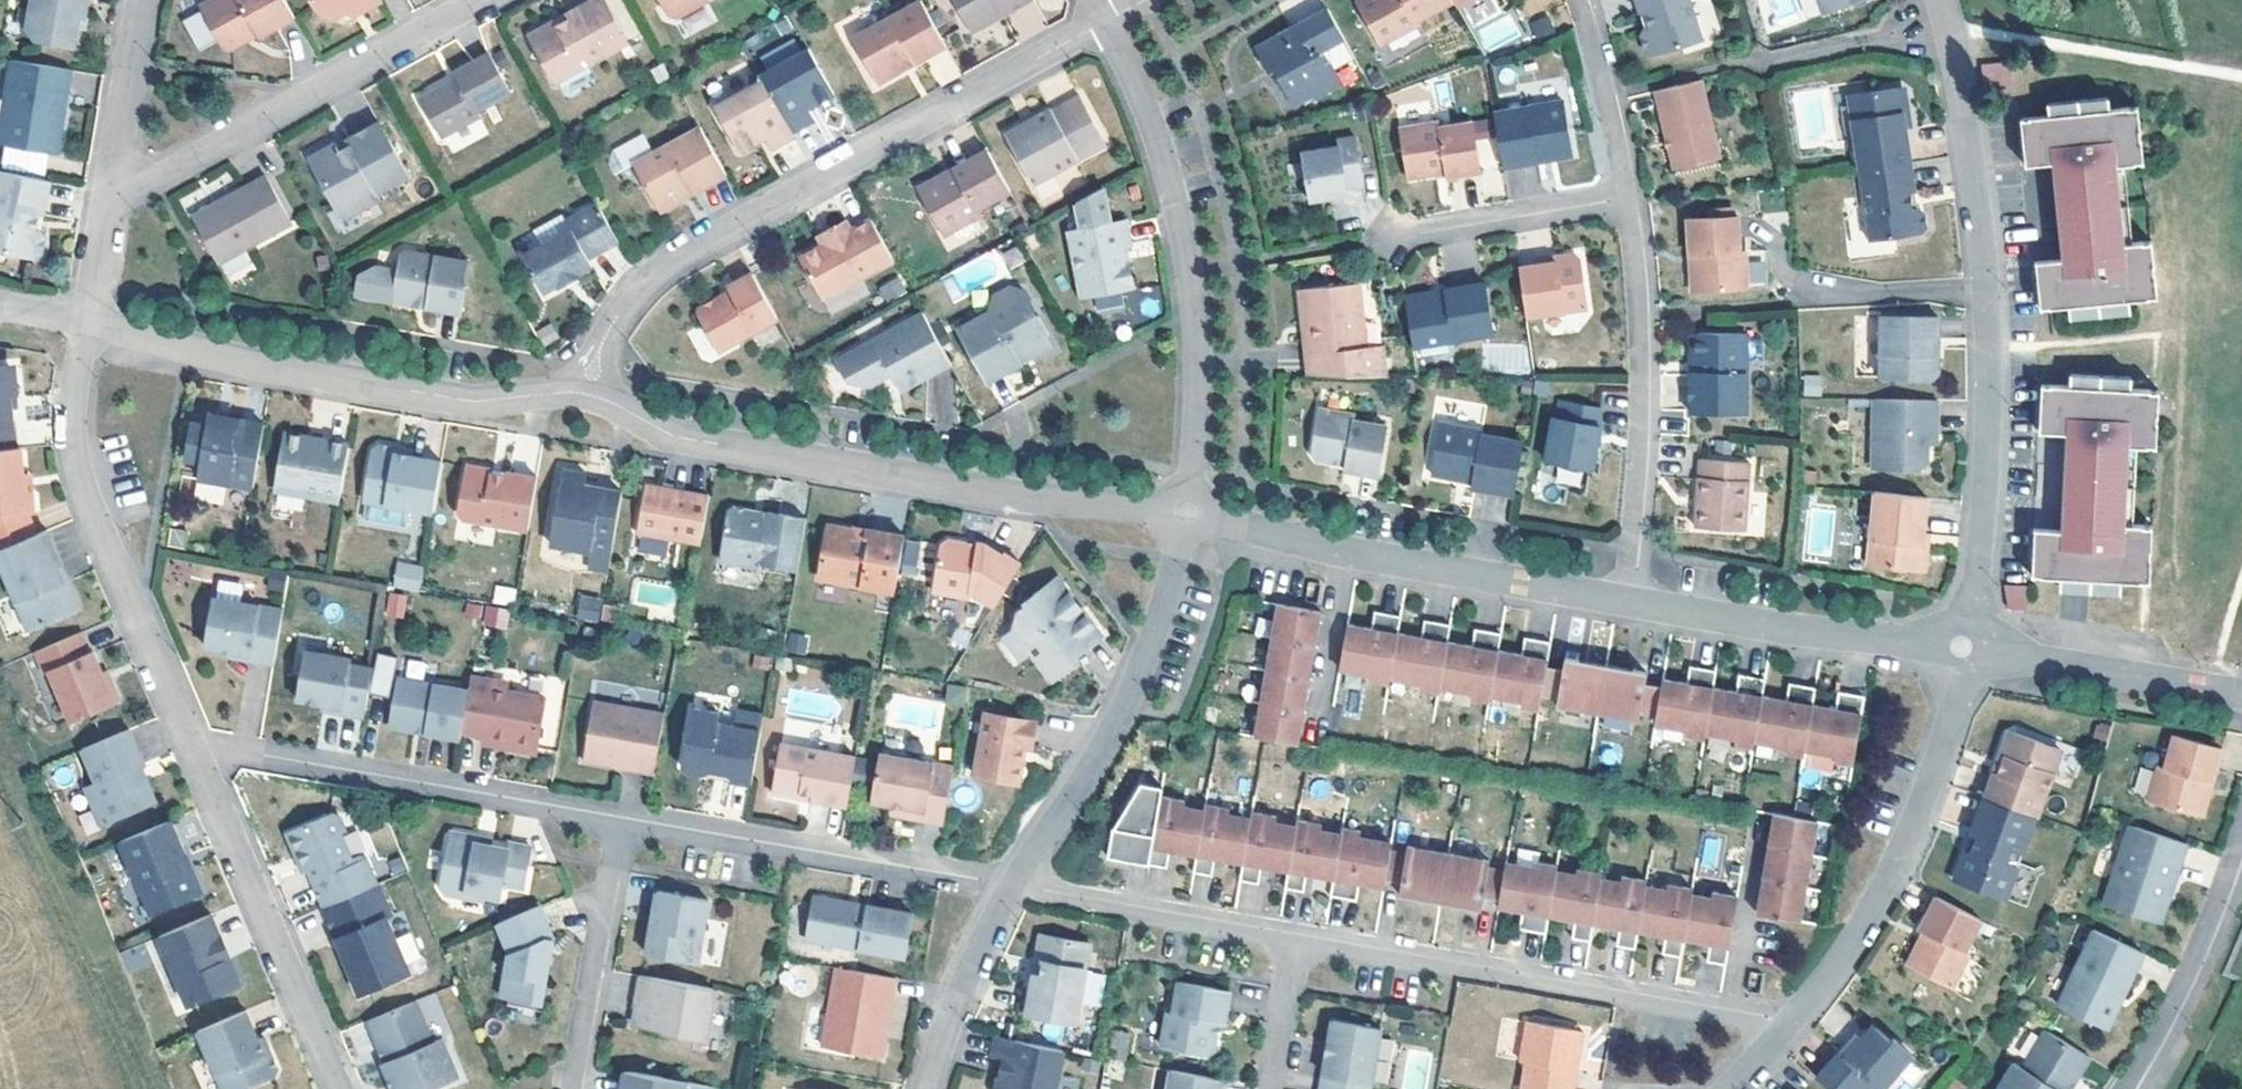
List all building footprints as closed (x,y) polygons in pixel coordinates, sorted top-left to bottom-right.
[(24,15),(35,17),(34,24),(21,35),(32,48),(70,54),(75,23),(81,24),(84,0),(27,0),(24,15)] [(270,0),(205,0),(186,10),(207,53),(213,56),(238,42),(240,45),(282,23),(270,0)] [(311,15),(321,20),(338,11),(347,7),(352,14),(371,2),(370,0),(304,0),(311,15)] [(590,0),(588,0),(519,37),(544,87),(614,51),(590,0)] [(660,25),(699,4),(697,0),(647,0),(660,25)] [(935,47),(910,0),(839,39),(863,85),(935,47)] [(1016,0),(941,0),(955,29),(988,11),(991,17),(1018,4),(1016,0)] [(1350,12),(1367,47),(1408,27),(1405,20),(1440,0),(1353,0),(1350,12)] [(1642,38),(1648,53),(1655,56),(1702,38),(1688,0),(1633,0),(1638,13),(1643,11),(1650,29),(1645,31),(1642,38)] [(1817,13),(1852,0),(1812,0),(1817,13)] [(347,7),(338,11),(342,19),(352,14),(347,7)] [(988,11),(955,29),(958,35),(991,17),(988,11)] [(1330,40),(1315,11),(1246,50),(1256,74),(1267,69),(1273,80),(1283,101),(1298,95),(1299,96),(1324,84),(1318,69),(1315,63),(1312,64),(1306,52),(1330,40)] [(24,15),(21,35),(34,24),(35,17),(24,15)] [(1548,15),(1529,22),(1535,38),(1554,31),(1548,15)] [(1330,40),(1306,52),(1312,64),(1315,63),(1318,69),(1340,58),(1330,40)] [(823,97),(797,51),(750,76),(754,84),(704,111),(724,156),(753,140),(759,151),(782,139),(780,134),(806,120),(801,108),(823,97)] [(442,83),(412,99),(431,142),(466,124),(463,119),(499,100),(479,58),(439,79),(442,83)] [(2007,62),(1981,65),(1985,96),(2010,93),(2007,62)] [(65,77),(5,65),(0,99),(0,150),(53,158),(56,136),(50,135),(55,96),(62,97),(65,77)] [(1273,80),(1267,69),(1256,74),(1262,86),(1273,80)] [(1713,157),(1697,78),(1646,88),(1665,167),(1713,157)] [(1912,158),(1913,158),(1907,122),(1904,108),(1909,102),(1907,88),(1900,84),(1849,93),(1861,167),(1912,158)] [(193,89),(179,97),(185,107),(199,100),(193,89)] [(50,135),(56,136),(62,97),(55,96),(50,135)] [(1104,142),(1082,101),(1054,114),(1053,112),(1007,135),(1035,189),(1077,166),(1073,158),(1104,142)] [(1496,166),(1531,161),(1530,155),(1542,154),(1548,158),(1560,156),(1565,150),(1557,101),(1487,111),(1496,166)] [(2136,105),(2019,117),(2023,164),(2054,161),(2059,161),(2060,169),(2063,200),(2064,217),(2067,249),(2068,257),(2063,258),(2033,261),(2038,308),(2065,305),(2127,299),(2155,296),(2149,240),(2121,243),(2113,165),(2141,162),(2136,105)] [(1437,168),(1438,174),(1472,169),(1465,120),(1432,125),(1432,119),(1392,125),(1399,174),(1437,168)] [(367,197),(398,179),(369,128),(337,146),(341,152),(331,157),(328,151),(326,149),(301,164),(333,221),(369,201),(367,197)] [(714,176),(687,128),(619,164),(645,214),(714,176)] [(1299,201),(1337,194),(1337,188),(1353,185),(1345,135),(1327,138),(1328,145),(1291,151),(1299,201)] [(1073,158),(1077,166),(1108,150),(1104,142),(1073,158)] [(337,146),(328,151),(331,157),(341,152),(337,146)] [(1012,197),(989,155),(920,190),(945,239),(977,223),(974,215),(1012,197)] [(1912,158),(1861,167),(1873,237),(1924,229),(1928,222),(1926,208),(1920,204),(1914,204),(1911,189),(1917,188),(1912,158)] [(2063,200),(2060,169),(2051,170),(2054,201),(2063,200)] [(291,222),(265,172),(219,198),(223,204),(193,221),(214,263),(291,222)] [(0,175),(0,255),(37,261),(44,256),(46,240),(41,233),(36,233),(39,217),(44,218),(49,183),(0,175)] [(1920,204),(1917,188),(1911,189),(1914,204),(1920,204)] [(1085,301),(1139,289),(1133,264),(1129,264),(1126,249),(1130,248),(1135,247),(1130,222),(1114,226),(1106,190),(1077,205),(1083,232),(1070,235),(1085,301)] [(189,215),(193,221),(223,204),(219,198),(189,215)] [(606,246),(585,207),(552,223),(557,232),(510,258),(530,295),(544,289),(546,292),(566,282),(564,278),(576,272),(571,263),(606,246)] [(1727,216),(1680,219),(1682,256),(1687,256),(1689,292),(1739,289),(1737,252),(1729,253),(1727,216)] [(2067,249),(2064,217),(2056,218),(2059,250),(2067,249)] [(893,262),(871,221),(849,232),(844,224),(814,240),(818,248),(800,257),(820,302),(893,262)] [(1002,252),(1009,270),(1025,264),(1017,246),(1002,252)] [(402,305),(407,302),(417,303),(416,307),(451,313),(460,262),(395,251),(391,254),(382,301),(402,305)] [(1511,266),(1518,316),(1579,307),(1572,257),(1566,252),(1547,255),(1548,261),(1529,264),(1511,266)] [(1548,261),(1547,255),(1528,258),(1529,264),(1548,261)] [(1750,283),(1766,283),(1766,260),(1750,260),(1750,283)] [(776,323),(750,273),(722,288),(726,294),(697,309),(720,354),(776,323)] [(884,301),(906,292),(899,277),(878,285),(884,301)] [(1438,296),(1397,303),(1404,346),(1485,333),(1477,282),(1436,289),(1438,296)] [(1301,373),(1380,374),(1379,353),(1362,353),(1363,288),(1302,288),(1302,311),(1308,311),(1307,352),(1301,352),(1301,373)] [(1438,296),(1436,289),(1396,295),(1397,303),(1438,296)] [(1043,337),(1047,335),(1038,319),(1025,315),(1029,303),(1024,293),(1009,290),(993,300),(988,315),(957,332),(986,385),(1020,367),(1017,362),(1029,356),(1036,357),(1050,350),(1043,337)] [(2065,305),(2066,313),(2127,307),(2127,299),(2065,305)] [(948,364),(921,313),(834,361),(845,382),(869,386),(889,375),(898,391),(948,364)] [(1935,315),(1877,313),(1875,374),(1928,375),(1934,370),(1934,356),(1928,350),(1928,336),(1934,337),(1935,315)] [(1685,378),(1685,419),(1741,418),(1740,338),(1690,339),(1684,345),(1685,358),(1691,364),(1691,377),(1685,378)] [(1017,362),(1020,367),(1036,357),(1029,356),(1017,362)] [(0,372),(0,453),(9,453),(6,413),(4,398),(11,390),(10,377),(4,372),(0,372)] [(1805,377),(1794,377),(1794,393),(1805,393),(1805,377)] [(2070,433),(2070,441),(2068,472),(2067,489),(2066,521),(2065,529),(2060,529),(2030,527),(2027,575),(2145,581),(2148,525),(2128,523),(2120,523),(2124,445),(2132,446),(2152,447),(2155,390),(2037,383),(2035,431),(2065,432),(2070,433)] [(13,412),(11,390),(4,398),(6,413),(13,412)] [(1933,398),(1869,396),(1868,466),(1905,466),(1906,463),(1917,464),(1922,459),(1923,430),(1932,430),(1933,398)] [(1582,425),(1585,407),(1552,401),(1549,419),(1545,418),(1537,461),(1582,470),(1586,444),(1590,426),(1582,425)] [(1336,472),(1370,477),(1378,428),(1346,423),(1347,417),(1310,411),(1303,458),(1307,461),(1322,464),(1325,462),(1337,464),(1336,466),(1336,472)] [(201,432),(219,435),(221,425),(203,421),(201,432)] [(1474,430),(1432,423),(1423,473),(1442,477),(1449,473),(1465,476),(1464,481),(1463,486),(1506,495),(1516,442),(1474,434),(1474,430)] [(248,494),(258,431),(221,425),(219,435),(201,432),(185,430),(181,457),(197,460),(195,468),(193,484),(248,494)] [(343,450),(310,445),(309,450),(299,449),(300,443),(279,440),(270,497),(334,507),(343,450)] [(2070,441),(2062,440),(2060,472),(2068,472),(2070,441)] [(2124,445),(2120,523),(2128,523),(2132,446),(2124,445)] [(427,518),(435,467),(405,462),(388,459),(384,453),(373,451),(366,455),(358,507),(427,518)] [(16,452),(9,453),(0,453),(0,552),(31,538),(21,516),(24,516),(29,510),(29,500),(23,494),(21,479),(18,479),(16,452)] [(405,456),(384,453),(388,459),(405,462),(405,456)] [(197,460),(181,457),(179,466),(195,468),(197,460)] [(1741,465),(1692,460),(1686,528),(1736,532),(1741,465)] [(453,518),(458,525),(522,535),(531,482),(500,478),(499,482),(486,479),(486,475),(460,471),(453,518)] [(1465,476),(1449,473),(1442,477),(1464,481),(1465,476)] [(545,548),(605,558),(615,495),(587,491),(586,496),(578,495),(580,479),(556,475),(545,548)] [(2067,489),(2059,489),(2058,521),(2066,521),(2067,489)] [(694,548),(701,499),(638,490),(630,538),(694,548)] [(1921,494),(1868,490),(1863,562),(1915,566),(1921,561),(1922,545),(1917,539),(1918,529),(1921,494)] [(791,575),(799,522),(759,516),(759,519),(758,526),(744,524),(744,521),(741,516),(727,514),(722,518),(714,566),(753,572),(753,569),(791,575)] [(758,526),(759,519),(741,516),(744,521),(744,524),(758,526)] [(889,593),(897,538),(859,532),(857,541),(844,539),(843,539),(838,532),(826,530),(818,536),(811,581),(842,586),(841,589),(871,593),(871,590),(889,593)] [(859,532),(846,531),(844,539),(857,541),(859,532)] [(76,612),(63,585),(59,586),(53,572),(58,571),(42,534),(31,538),(0,552),(0,582),(23,635),(76,612)] [(907,539),(900,575),(914,577),(921,542),(907,539)] [(987,609),(1013,566),(996,556),(995,558),(976,547),(969,546),(969,548),(968,552),(957,551),(958,547),(939,545),(932,549),(926,597),(964,601),(964,597),(967,597),(987,609)] [(393,591),(415,596),(418,573),(397,570),(393,591)] [(63,585),(58,571),(53,572),(59,586),(63,585)] [(1010,616),(1005,631),(1007,632),(1023,653),(1044,681),(1068,662),(1065,658),(1092,638),(1070,609),(1063,615),(1055,605),(1062,599),(1048,582),(1017,605),(1020,608),(1010,616)] [(2004,586),(2005,609),(2027,608),(2025,584),(2004,586)] [(495,585),(493,600),(513,603),(515,588),(495,585)] [(402,619),(407,596),(389,592),(384,616),(402,619)] [(576,619),(599,623),(603,597),(580,593),(576,619)] [(1062,599),(1055,605),(1063,615),(1070,609),(1062,599)] [(209,601),(200,651),(224,655),(245,658),(244,664),(269,668),(278,614),(209,601)] [(1269,605),(1246,737),(1289,744),(1294,717),(1300,686),(1306,650),(1311,622),(1313,613),(1269,605)] [(484,626),(506,628),(508,608),(485,607),(484,626)] [(1369,629),(1372,612),(1365,610),(1362,628),(1365,628),(1369,629)] [(1538,667),(1542,642),(1524,638),(1521,656),(1517,655),(1513,654),(1490,650),(1493,633),(1474,630),(1471,647),(1467,647),(1464,646),(1439,641),(1442,624),(1423,621),(1420,638),(1416,637),(1413,637),(1389,633),(1392,615),(1372,612),(1369,629),(1365,628),(1362,628),(1339,624),(1331,667),(1363,673),(1362,680),(1380,683),(1382,676),(1413,682),(1412,689),(1430,692),(1431,685),(1463,691),(1462,698),(1481,701),(1482,694),(1513,700),(1512,707),(1530,710),(1533,696),(1549,699),(1548,706),(1630,720),(1631,713),(1647,716),(1646,723),(1678,729),(1677,736),(1696,739),(1697,732),(1727,737),(1726,744),(1745,748),(1746,741),(1778,746),(1777,753),(1795,757),(1796,750),(1827,755),(1825,762),(1845,765),(1856,697),(1838,694),(1835,711),(1831,711),(1827,710),(1804,706),(1807,688),(1788,685),(1785,702),(1781,702),(1778,701),(1754,697),(1757,680),(1738,676),(1735,694),(1731,693),(1728,692),(1705,688),(1708,671),(1689,668),(1686,685),(1682,684),(1679,684),(1654,679),(1653,687),(1636,684),(1638,673),(1629,671),(1582,662),(1556,658),(1554,670),(1538,667)] [(1420,638),(1423,621),(1416,620),(1413,637),(1416,637),(1420,638)] [(1471,647),(1474,630),(1467,628),(1464,646),(1467,647),(1471,647)] [(805,654),(809,635),(789,631),(785,650),(805,654)] [(1018,657),(1023,653),(1007,632),(1002,636),(1018,657)] [(86,658),(77,636),(30,656),(40,679),(45,676),(65,725),(110,706),(113,699),(108,688),(101,685),(97,677),(88,656),(86,658)] [(1521,656),(1524,638),(1516,637),(1513,654),(1517,655),(1521,656)] [(360,721),(368,672),(345,668),(346,662),(301,654),(292,703),(319,708),(336,711),(335,717),(360,721)] [(223,661),(244,664),(245,658),(224,655),(223,661)] [(1686,685),(1689,668),(1682,666),(1679,684),(1682,684),(1686,685)] [(108,688),(102,675),(97,677),(101,685),(108,688)] [(457,735),(464,694),(438,689),(439,684),(394,676),(385,725),(390,732),(408,735),(409,731),(420,733),(420,737),(455,743),(457,735)] [(1735,694),(1738,676),(1731,676),(1728,692),(1731,693),(1735,694)] [(525,755),(531,751),(540,702),(501,695),(487,692),(488,684),(466,681),(464,694),(457,735),(479,739),(507,744),(505,752),(525,755)] [(502,687),(488,684),(487,692),(501,695),(502,687)] [(1785,702),(1788,685),(1781,685),(1778,701),(1781,702),(1785,702)] [(1835,711),(1838,694),(1830,693),(1827,710),(1831,711),(1835,711)] [(649,776),(659,717),(589,705),(578,764),(649,776)] [(336,711),(319,708),(318,713),(335,717),(336,711)] [(747,788),(759,718),(733,713),(730,729),(713,726),(714,717),(687,712),(677,770),(685,777),(694,779),(704,775),(704,774),(727,778),(726,784),(747,788)] [(977,715),(966,777),(1010,786),(1016,748),(1023,749),(1027,724),(977,715)] [(2025,815),(2026,816),(2050,748),(2005,731),(1998,735),(1993,750),(1995,756),(1989,774),(1985,773),(1977,798),(2025,815)] [(137,769),(122,734),(75,754),(90,788),(82,791),(98,829),(149,807),(140,785),(136,787),(130,772),(133,770),(137,769)] [(2210,748),(2161,737),(2154,770),(2147,769),(2139,804),(2190,815),(2198,781),(2202,782),(2210,748)] [(507,744),(479,739),(478,747),(505,752),(507,744)] [(843,809),(851,760),(776,747),(767,796),(790,800),(797,795),(807,798),(806,803),(843,809)] [(1993,750),(1985,773),(1989,774),(1995,756),(1993,750)] [(945,769),(872,756),(864,803),(883,807),(910,812),(908,821),(936,826),(945,769)] [(1817,787),(1820,771),(1801,768),(1798,784),(1817,787)] [(140,785),(133,770),(130,772),(136,787),(140,785)] [(704,774),(704,775),(694,779),(726,784),(727,778),(704,774)] [(2195,816),(2202,782),(2198,781),(2190,815),(2195,816)] [(1152,790),(1130,786),(1108,822),(1111,823),(1110,831),(1101,829),(1096,859),(1138,866),(1157,869),(1160,852),(1186,857),(1183,874),(1202,877),(1205,859),(1231,864),(1228,881),(1246,884),(1249,867),(1275,871),(1272,889),(1291,892),(1294,874),(1320,879),(1317,896),(1336,900),(1339,882),(1365,887),(1362,904),(1381,907),(1383,890),(1410,894),(1436,899),(1433,916),(1452,919),(1454,902),(1479,906),(1476,924),(1494,927),(1497,909),(1524,914),(1521,931),(1539,935),(1542,917),(1568,922),(1565,939),(1584,942),(1587,925),(1613,929),(1610,946),(1629,949),(1632,933),(1658,936),(1655,954),(1673,957),(1676,940),(1702,945),(1699,962),(1718,965),(1730,897),(1705,893),(1704,899),(1684,896),(1685,889),(1660,885),(1659,892),(1639,889),(1640,882),(1616,877),(1615,884),(1594,881),(1595,874),(1571,870),(1570,877),(1550,873),(1551,866),(1526,862),(1525,869),(1505,866),(1506,859),(1482,854),(1480,862),(1460,858),(1461,851),(1437,847),(1435,854),(1415,850),(1391,846),(1392,839),(1372,835),(1370,843),(1346,838),(1348,832),(1329,828),(1328,835),(1303,831),(1304,824),(1284,821),(1283,827),(1259,823),(1260,817),(1239,813),(1238,820),(1214,815),(1215,809),(1195,805),(1193,812),(1169,808),(1170,801),(1150,798),(1152,790)] [(2025,815),(1977,798),(1962,833),(1968,835),(1963,850),(1956,848),(1948,872),(1960,877),(1957,883),(1983,892),(1985,886),(1998,891),(2025,815)] [(910,812),(883,807),(882,816),(908,821),(910,812)] [(1749,914),(1793,922),(1810,822),(1766,814),(1761,844),(1756,877),(1750,910),(1749,914)] [(319,912),(372,888),(361,862),(355,860),(347,863),(336,838),(341,836),(335,820),(328,818),(281,837),(292,862),(297,860),(303,873),(319,912)] [(171,819),(120,841),(140,889),(143,887),(154,914),(202,893),(192,869),(185,867),(182,861),(185,853),(171,819)] [(1108,822),(1101,829),(1110,831),(1111,823),(1108,822)] [(2174,866),(2180,844),(2122,826),(2097,906),(2155,924),(2162,902),(2156,900),(2168,863),(2174,866)] [(1968,835),(1962,833),(1956,848),(1963,850),(1968,835)] [(464,840),(450,838),(444,842),(435,891),(481,899),(496,902),(498,888),(520,892),(526,851),(504,847),(503,853),(486,850),(469,847),(464,840)] [(486,850),(487,844),(464,840),(469,847),(486,850)] [(192,869),(185,853),(182,861),(185,867),(192,869)] [(297,860),(292,862),(298,875),(303,873),(297,860)] [(2162,902),(2174,866),(2168,863),(2156,900),(2162,902)] [(1960,877),(1948,872),(1945,879),(1957,883),(1960,877)] [(1985,886),(1983,892),(1995,897),(1998,891),(1985,886)] [(319,912),(318,912),(331,944),(337,941),(346,961),(340,963),(355,999),(405,977),(382,922),(387,920),(374,888),(372,888),(319,912)] [(481,899),(435,891),(439,898),(480,905),(481,899)] [(1910,930),(1915,932),(1918,933),(1913,943),(1911,942),(1899,964),(1943,987),(1960,954),(1955,951),(1972,919),(1928,897),(1910,930)] [(692,970),(703,908),(651,899),(648,917),(651,917),(647,936),(645,935),(640,961),(692,970)] [(815,901),(809,906),(802,944),(900,961),(908,917),(863,910),(862,915),(836,910),(831,904),(815,901)] [(863,910),(831,904),(836,910),(862,915),(863,910)] [(495,1001),(536,1009),(545,965),(538,964),(542,941),(549,942),(535,910),(492,928),(504,956),(495,1001)] [(211,914),(159,935),(188,1004),(240,982),(229,956),(224,959),(215,937),(220,935),(211,914)] [(2137,953),(2087,929),(2052,1005),(2097,1026),(2104,1024),(2113,1004),(2108,1002),(2115,988),(2120,990),(2137,953)] [(229,956),(220,935),(215,937),(224,959),(229,956)] [(1084,945),(1034,936),(1031,956),(1036,964),(1034,975),(1028,974),(1021,1015),(1071,1024),(1084,945)] [(337,941),(331,944),(340,963),(346,961),(337,941)] [(545,965),(549,942),(542,941),(538,964),(545,965)] [(1036,964),(1031,956),(1028,974),(1034,975),(1036,964)] [(891,982),(832,971),(818,1051),(877,1062),(881,1041),(876,1040),(880,1022),(884,1023),(891,982)] [(708,992),(635,979),(629,1012),(638,1013),(636,1029),(660,1034),(660,1036),(688,1041),(700,1032),(699,1027),(703,1007),(706,1003),(708,992)] [(1215,1022),(1219,1023),(1224,1024),(1230,991),(1179,981),(1173,1013),(1168,1012),(1162,1046),(1207,1055),(1213,1056),(1214,1050),(1217,1032),(1213,1032),(1215,1022)] [(2113,1004),(2120,990),(2115,988),(2108,1002),(2113,1004)] [(699,1027),(700,1032),(704,1028),(708,1009),(706,1003),(703,1007),(699,1027)] [(363,1025),(372,1047),(379,1050),(385,1064),(380,1066),(377,1067),(387,1088),(435,1088),(454,1081),(437,1042),(428,1046),(411,1005),(363,1025)] [(246,1010),(198,1030),(223,1088),(243,1088),(274,1075),(277,1068),(272,1057),(265,1054),(258,1039),(246,1010)] [(638,1013),(629,1012),(626,1028),(636,1029),(638,1013)] [(1324,1021),(1312,1088),(1363,1088),(1373,1029),(1324,1021)] [(1513,1088),(1565,1088),(1568,1067),(1570,1057),(1567,1057),(1572,1030),(1520,1022),(1514,1056),(1520,1057),(1513,1088)] [(1576,1032),(1572,1030),(1567,1057),(1570,1057),(1571,1058),(1576,1032)] [(1808,1079),(1820,1088),(1866,1088),(1868,1087),(1870,1088),(1883,1088),(1890,1081),(1890,1073),(1904,1056),(1885,1040),(1883,1043),(1868,1030),(1861,1030),(1852,1040),(1853,1048),(1848,1054),(1844,1050),(1837,1057),(1832,1053),(1808,1079)] [(2044,1033),(2021,1071),(2013,1066),(1999,1088),(2065,1088),(2069,1082),(2077,1081),(2089,1061),(2044,1033)] [(987,1035),(983,1058),(994,1059),(998,1060),(996,1071),(992,1074),(989,1088),(1048,1088),(1051,1071),(1055,1047),(987,1035)] [(1847,1035),(1832,1053),(1837,1057),(1844,1050),(1848,1054),(1853,1048),(1852,1040),(1847,1035)] [(272,1057),(263,1036),(258,1039),(265,1054),(272,1057)] [(379,1050),(372,1047),(380,1066),(385,1064),(379,1050)] [(1162,1088),(1218,1088),(1220,1081),(1165,1072),(1162,1088)] [(619,1075),(616,1088),(699,1088),(619,1075)] [(2077,1081),(2069,1082),(2065,1088),(2072,1088),(2077,1081)]
